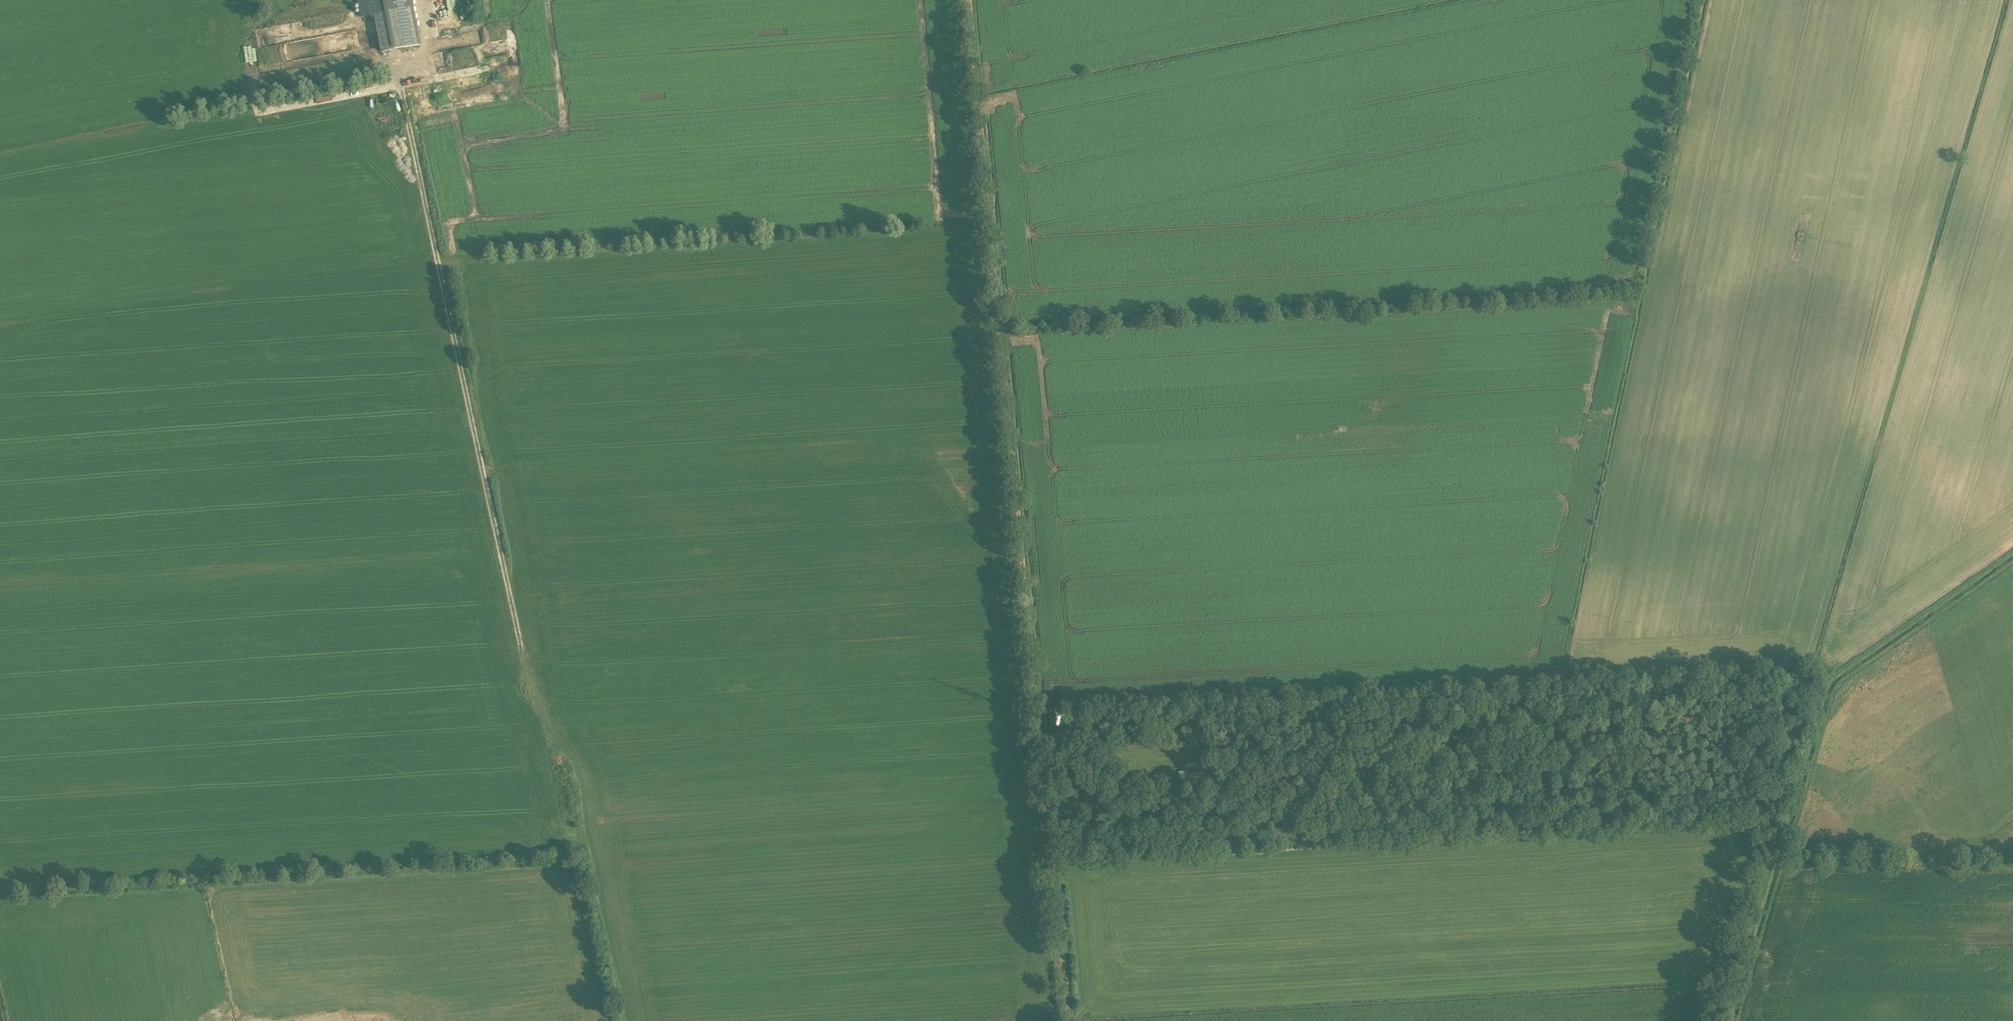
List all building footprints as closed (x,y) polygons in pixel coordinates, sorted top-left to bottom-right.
[(361,17),(374,14),(381,53),(420,45),(411,0),(358,0),(361,17)]
